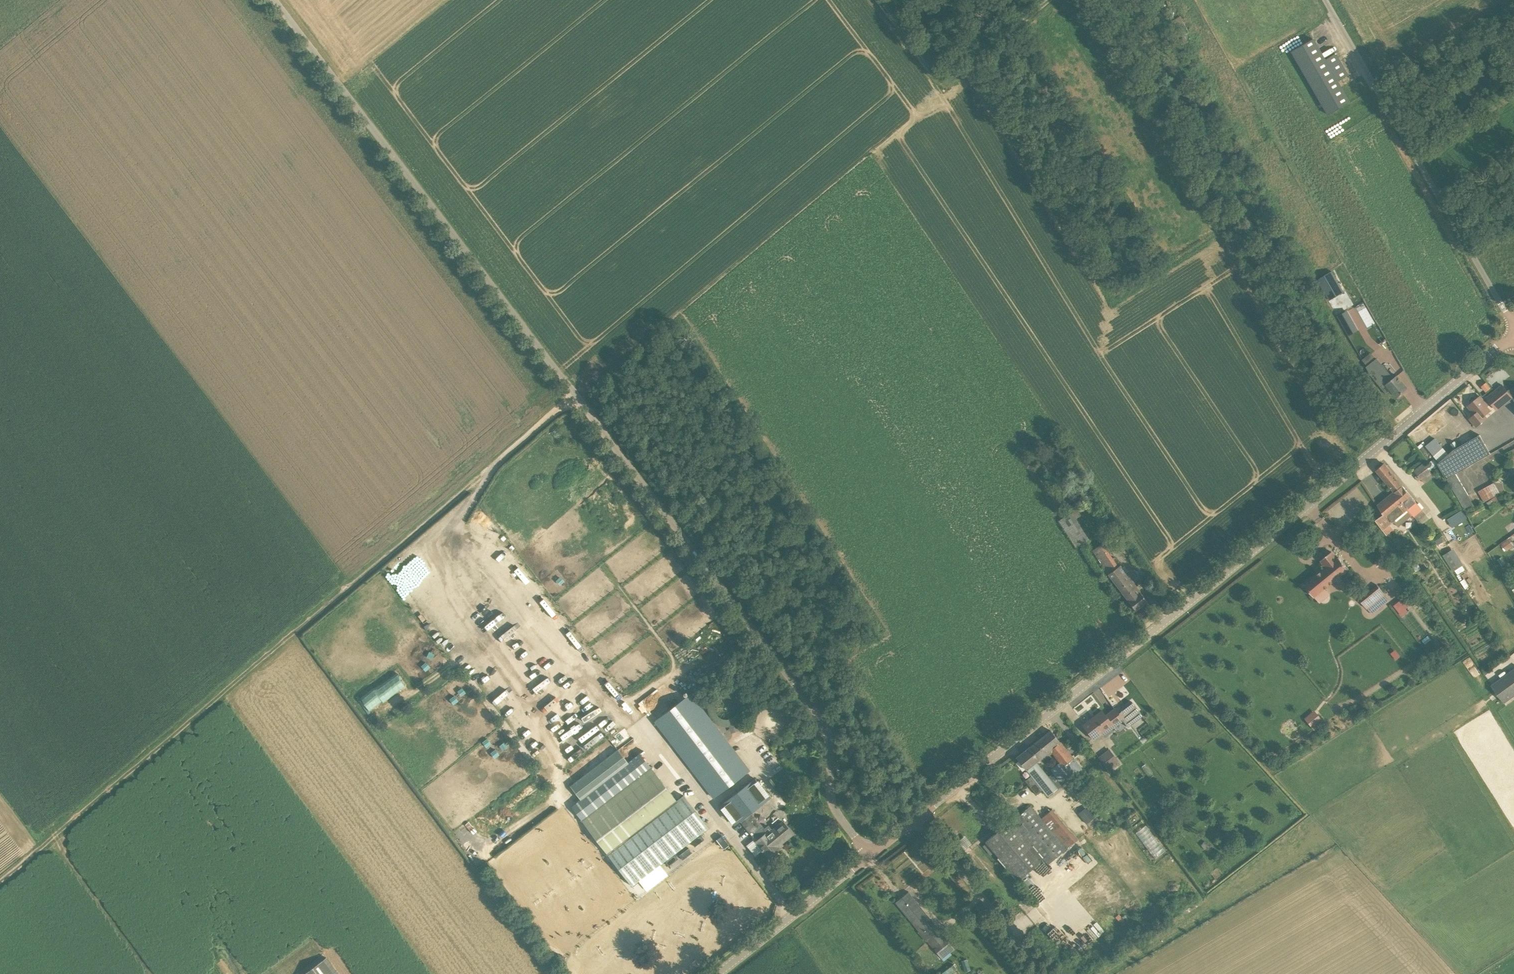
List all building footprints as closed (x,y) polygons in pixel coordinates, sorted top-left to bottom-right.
[(1349,102),(1337,81),(1348,75),(1335,54),(1325,60),(1313,39),(1291,51),(1328,115),(1349,102)] [(1318,279),(1330,300),(1344,292),(1332,271),(1318,279)] [(1360,310),(1367,323),(1374,319),(1367,306),(1360,310)] [(1398,398),(1408,389),(1397,376),(1392,380),(1381,367),(1376,371),(1398,398)] [(1487,391),(1491,388),(1486,383),(1482,386),(1487,391)] [(1494,391),(1505,404),(1513,398),(1502,385),(1494,391)] [(1494,391),(1486,398),(1497,410),(1505,404),(1494,391)] [(1470,419),(1477,427),(1487,418),(1485,415),(1491,411),(1483,401),(1484,401),(1481,397),(1469,406),(1472,411),(1473,410),(1476,414),(1470,419)] [(1447,479),(1456,474),(1491,454),(1480,434),(1454,450),(1449,454),(1435,438),(1426,446),(1439,462),(1437,464),(1446,479),(1447,479)] [(1424,463),(1414,471),(1417,475),(1420,479),(1421,479),(1431,472),(1424,463)] [(1398,498),(1413,515),(1415,517),(1423,510),(1416,502),(1385,464),(1377,470),(1395,492),(1390,496),(1394,501),(1398,498)] [(1466,512),(1475,507),(1456,474),(1447,479),(1466,512)] [(1484,502),(1500,493),(1494,483),(1478,492),(1484,502)] [(1497,495),(1487,502),(1494,513),(1505,506),(1497,495)] [(1398,527),(1413,515),(1398,498),(1394,501),(1390,496),(1378,506),(1384,514),(1376,520),(1387,535),(1394,529),(1390,524),(1393,521),(1398,527)] [(1466,512),(1470,518),(1485,509),(1482,503),(1466,512)] [(1461,510),(1455,514),(1460,523),(1466,519),(1461,511),(1461,510)] [(1071,512),(1064,518),(1059,521),(1076,548),(1089,539),(1071,512)] [(1121,534),(1109,542),(1113,549),(1126,541),(1121,534)] [(1509,539),(1502,544),(1507,550),(1513,545),(1509,539)] [(1135,610),(1147,601),(1136,587),(1134,589),(1124,576),(1126,574),(1119,566),(1118,567),(1102,543),(1092,550),(1108,574),(1129,601),(1128,601),(1135,610)] [(1464,564),(1454,549),(1443,556),(1454,571),(1464,564)] [(1315,598),(1349,570),(1339,558),(1337,559),(1332,553),(1321,561),(1327,568),(1305,586),(1315,598)] [(1360,600),(1368,610),(1386,595),(1378,586),(1360,600)] [(1386,595),(1368,610),(1372,615),(1390,600),(1386,595)] [(1392,604),(1401,616),(1407,611),(1399,600),(1392,604)] [(1503,703),(1513,695),(1513,669),(1491,686),(1503,703)] [(1124,670),(1107,682),(1113,691),(1130,679),(1124,670)] [(489,698),(502,688),(499,684),(487,694),(489,698)] [(655,721),(714,798),(749,771),(690,694),(655,721)] [(1110,712),(1117,722),(1122,719),(1128,726),(1143,715),(1132,701),(1120,710),(1121,712),(1119,714),(1114,708),(1110,712)] [(1112,725),(1113,726),(1117,722),(1110,712),(1106,715),(1102,710),(1083,725),(1094,739),(1112,725)] [(1319,725),(1318,723),(1322,720),(1316,712),(1311,716),(1309,714),(1304,718),(1313,730),(1319,725)] [(1029,747),(1039,759),(1050,750),(1063,766),(1054,773),(1059,779),(1066,773),(1068,777),(1081,767),(1051,730),(1029,747)] [(541,732),(524,746),(528,750),(544,736),(541,732)] [(1036,761),(1039,759),(1029,747),(1017,757),(1032,776),(1025,781),(1037,795),(1043,790),(1048,796),(1055,790),(1051,785),(1054,783),(1036,761)] [(581,798),(629,762),(619,748),(571,785),(581,798)] [(1119,761),(1110,749),(1099,757),(1108,769),(1119,761)] [(581,819),(632,886),(636,883),(641,879),(647,875),(660,865),(666,860),(709,827),(684,795),(677,801),(650,766),(581,819)] [(750,813),(770,798),(768,796),(769,795),(758,780),(757,781),(755,778),(720,806),(722,808),(721,809),(732,823),(733,823),(735,825),(740,821),(750,813)] [(1177,811),(1176,810),(1181,807),(1174,797),(1170,800),(1168,798),(1159,804),(1168,817),(1177,811)] [(1019,880),(1044,859),(1048,864),(1077,840),(1052,810),(1041,819),(1037,814),(1037,813),(1031,806),(1012,821),(1011,820),(986,841),(1019,880)] [(1094,817),(1086,807),(1078,813),(1086,824),(1094,817)] [(755,856),(762,851),(763,852),(764,851),(769,857),(780,849),(778,846),(786,839),(793,833),(788,827),(783,821),(773,830),(767,835),(763,829),(750,813),(740,821),(756,841),(748,847),(755,856)] [(1203,843),(1201,845),(1205,850),(1209,846),(1205,841),(1203,843)] [(944,942),(930,925),(933,923),(910,895),(908,892),(904,895),(895,902),(942,959),(954,948),(946,939),(944,942)] [(326,957),(303,973),(339,973),(326,957)] [(942,973),(951,973),(957,969),(954,964),(942,973)]
